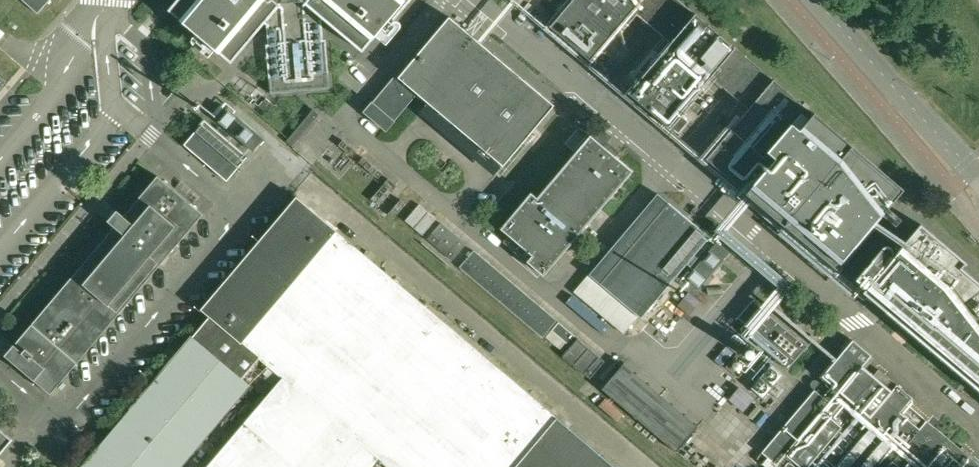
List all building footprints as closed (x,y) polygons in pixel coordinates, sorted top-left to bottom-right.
[(39,13),(50,0),(24,0),(39,13)] [(169,10),(231,63),(265,23),(267,25),(269,44),(267,44),(271,92),(330,87),(325,39),(323,39),(322,21),(324,18),(363,51),(407,0),(178,0),(169,10)] [(551,27),(591,61),(634,10),(672,42),(630,93),(669,126),(712,77),(750,109),(708,158),(748,193),(784,150),(822,182),(786,226),(837,269),(904,190),(853,146),(852,147),(813,115),(814,114),(775,80),(736,48),(737,48),(724,38),(696,14),(680,0),(574,0),(551,27)] [(423,110),(425,112),(498,173),(555,105),(450,17),(425,47),(420,43),(393,75),(395,77),(364,112),(387,132),(417,96),(429,103),(423,110)] [(259,107),(267,114),(274,106),(266,99),(259,107)] [(226,108),(216,120),(227,130),(253,152),(263,139),(237,117),(226,108)] [(205,120),(185,145),(228,181),(248,157),(205,120)] [(531,192),(501,227),(533,255),(527,261),(543,274),(544,275),(578,236),(634,171),(591,135),(538,198),(531,192)] [(159,176),(124,216),(120,213),(112,223),(116,227),(8,357),(52,394),(204,214),(159,176)] [(642,318),(643,317),(711,237),(659,193),(590,274),(642,318)] [(558,418),(338,231),(297,197),(202,309),(211,316),(194,336),(193,336),(81,466),(183,466),(252,386),(243,378),(260,358),(283,377),(207,466),(374,466),(380,460),(389,466),(616,466),(558,418)] [(437,219),(420,204),(407,221),(423,235),(437,219)] [(442,222),(428,239),(453,260),(467,244),(442,222)] [(974,279),(974,278),(971,275),(970,276),(963,269),(962,268),(965,264),(966,265),(967,263),(959,256),(958,256),(953,251),(952,252),(945,246),(946,245),(942,242),(941,243),(934,236),(931,233),(930,233),(923,227),(920,224),(893,257),(892,257),(892,256),(893,254),(893,253),(893,252),(893,250),(892,249),(891,248),(890,247),(889,247),(887,246),(886,247),(884,247),(883,248),(882,249),(872,261),(867,267),(856,280),(866,288),(867,287),(868,288),(865,291),(865,292),(865,293),(866,293),(876,301),(876,302),(877,303),(877,302),(882,305),(881,306),(887,311),(888,312),(888,311),(898,320),(899,321),(900,321),(909,329),(910,330),(920,338),(920,339),(921,339),(932,347),(931,348),(932,349),(932,348),(943,357),(942,357),(943,358),(944,357),(954,366),(953,366),(954,367),(955,367),(965,375),(964,375),(965,376),(966,376),(976,384),(975,385),(976,385),(977,385),(978,387),(978,283),(974,279)] [(460,267),(543,337),(558,320),(475,250),(460,267)] [(753,299),(738,317),(746,324),(741,329),(751,337),(788,369),(808,345),(771,314),(753,299)] [(566,352),(563,356),(591,379),(600,368),(606,361),(578,337),(571,346),(566,352)] [(871,356),(853,340),(822,377),(824,379),(757,459),(762,464),(768,458),(778,466),(888,466),(892,462),(898,466),(978,466),(978,464),(926,420),(921,427),(915,422),(921,415),(914,410),(908,416),(901,411),(912,397),(897,385),(892,391),(862,366),(871,356)] [(776,364),(758,389),(776,403),(795,378),(776,364)] [(13,440),(0,429),(0,455),(13,440)]
